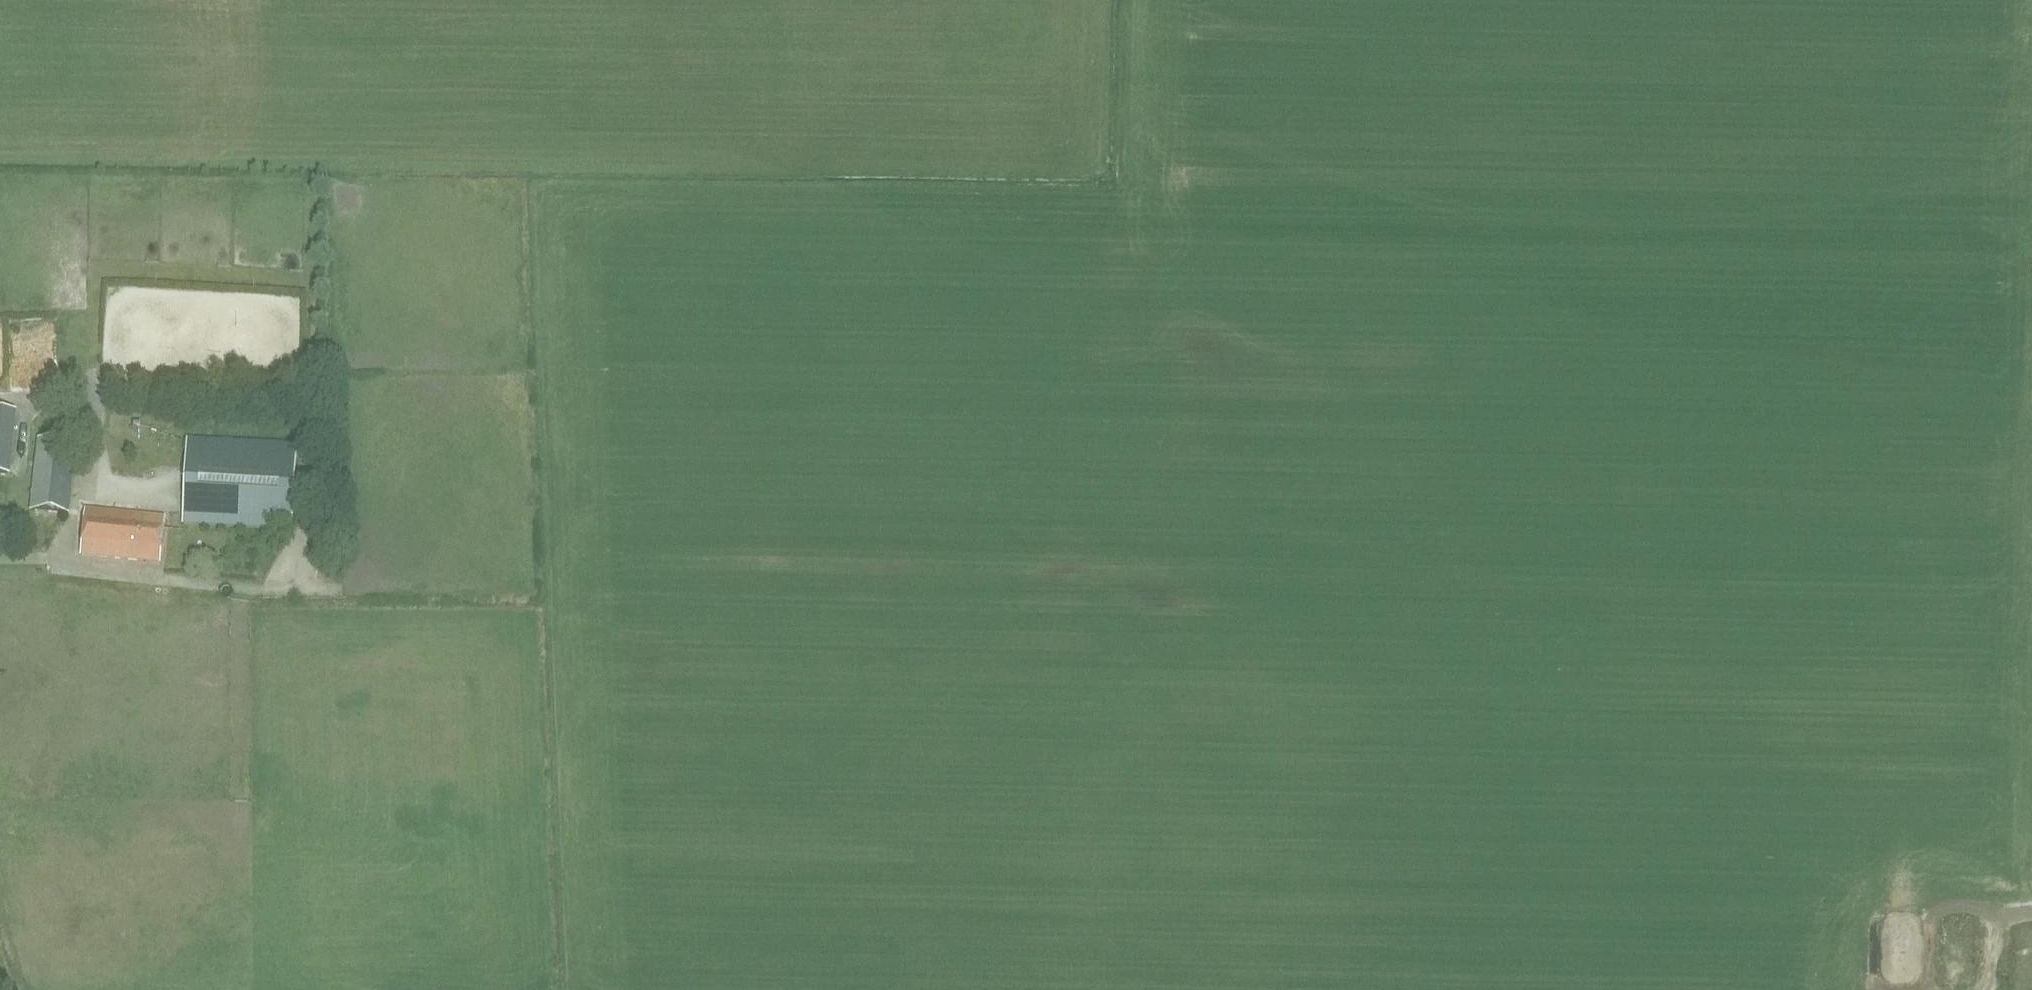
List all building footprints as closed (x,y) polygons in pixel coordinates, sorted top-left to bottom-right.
[(16,413),(0,411),(0,475),(9,476),(16,413)] [(69,514),(76,443),(38,439),(31,510),(69,514)] [(291,529),(296,445),(188,439),(184,523),(291,529)] [(161,563),(165,518),(86,510),(81,555),(161,563)]
